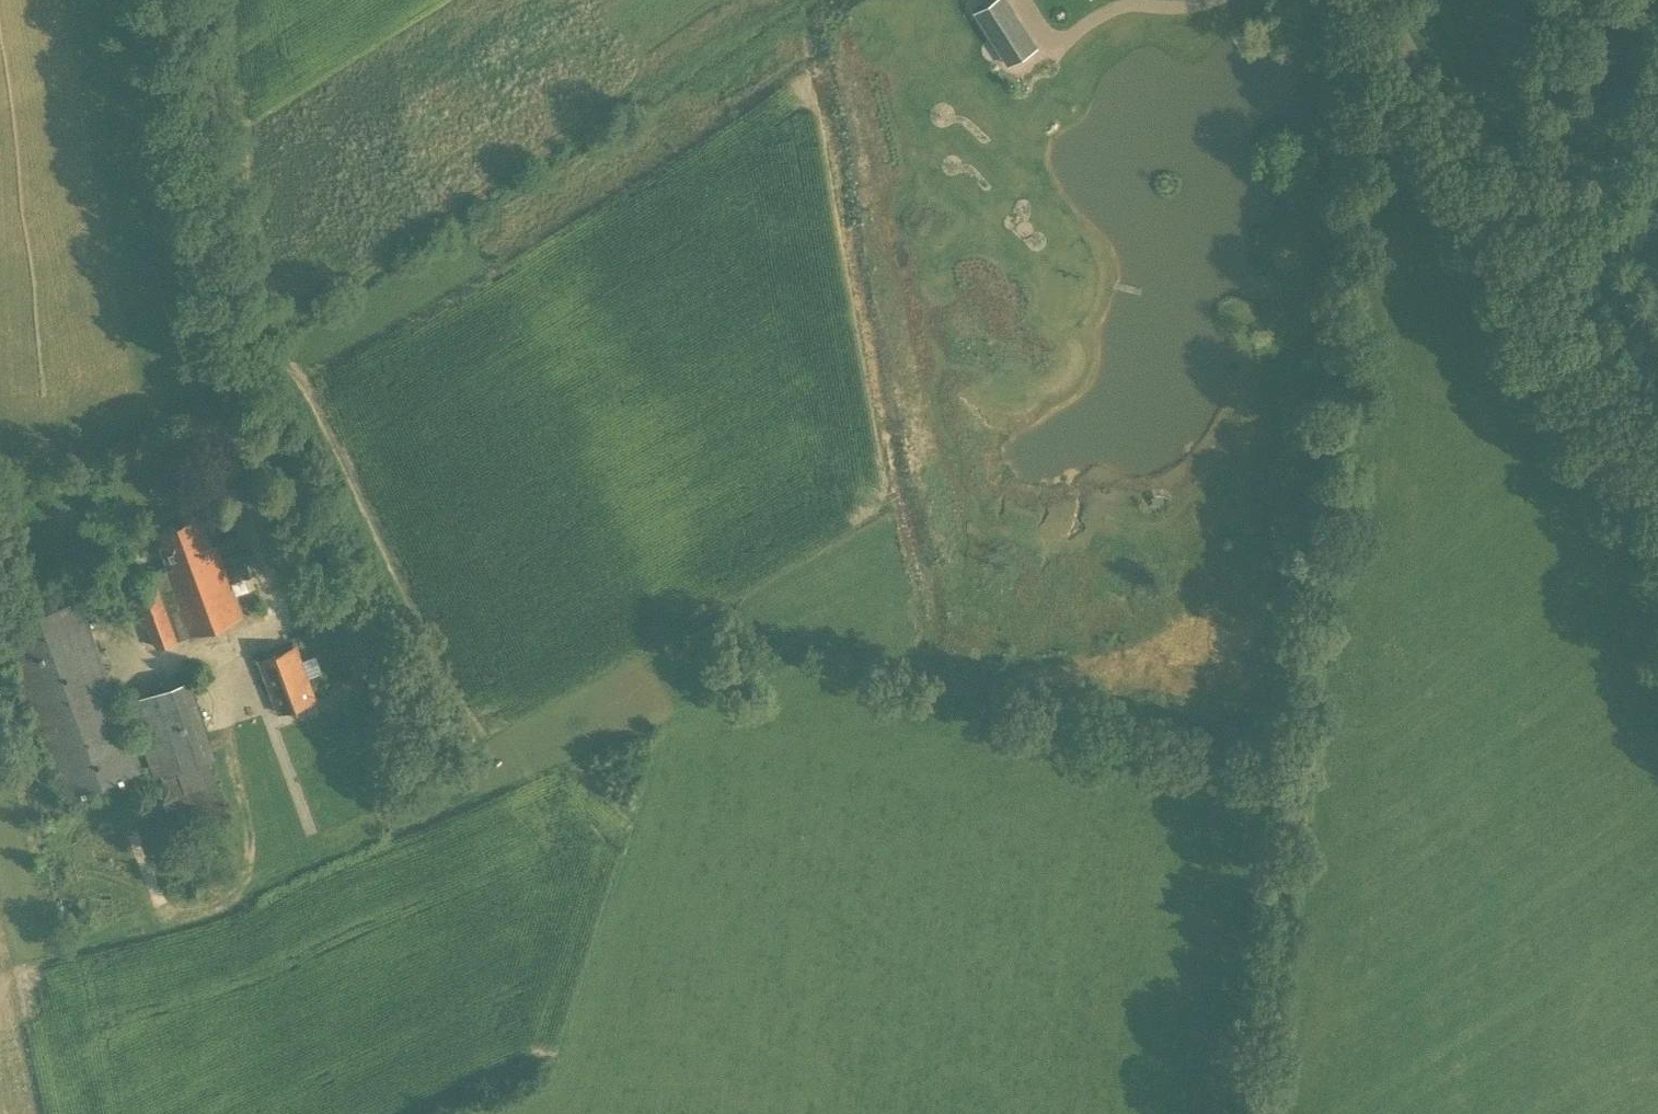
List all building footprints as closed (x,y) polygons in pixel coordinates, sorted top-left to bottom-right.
[(1004,0),(991,0),(976,10),(1009,64),(1034,49),(1004,0)] [(157,647),(245,616),(237,594),(257,587),(244,551),(224,558),(217,542),(212,543),(201,513),(157,529),(169,565),(153,571),(153,572),(133,580),(157,647)] [(279,712),(317,698),(297,645),(259,660),(279,712)] [(217,757),(190,679),(127,701),(154,779),(217,757)] [(36,746),(24,751),(34,776),(46,772),(43,763),(116,736),(106,709),(32,736),(36,746)] [(130,773),(121,748),(85,760),(94,786),(130,773)]
